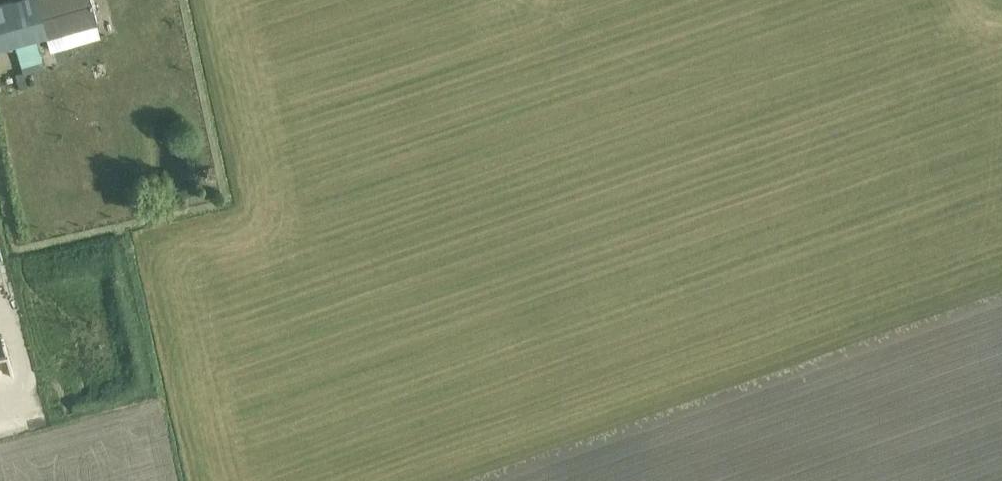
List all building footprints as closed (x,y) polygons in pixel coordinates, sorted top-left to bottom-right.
[(97,24),(92,3),(91,0),(11,0),(0,3),(0,47),(32,38),(45,34),(46,37),(97,24)]
